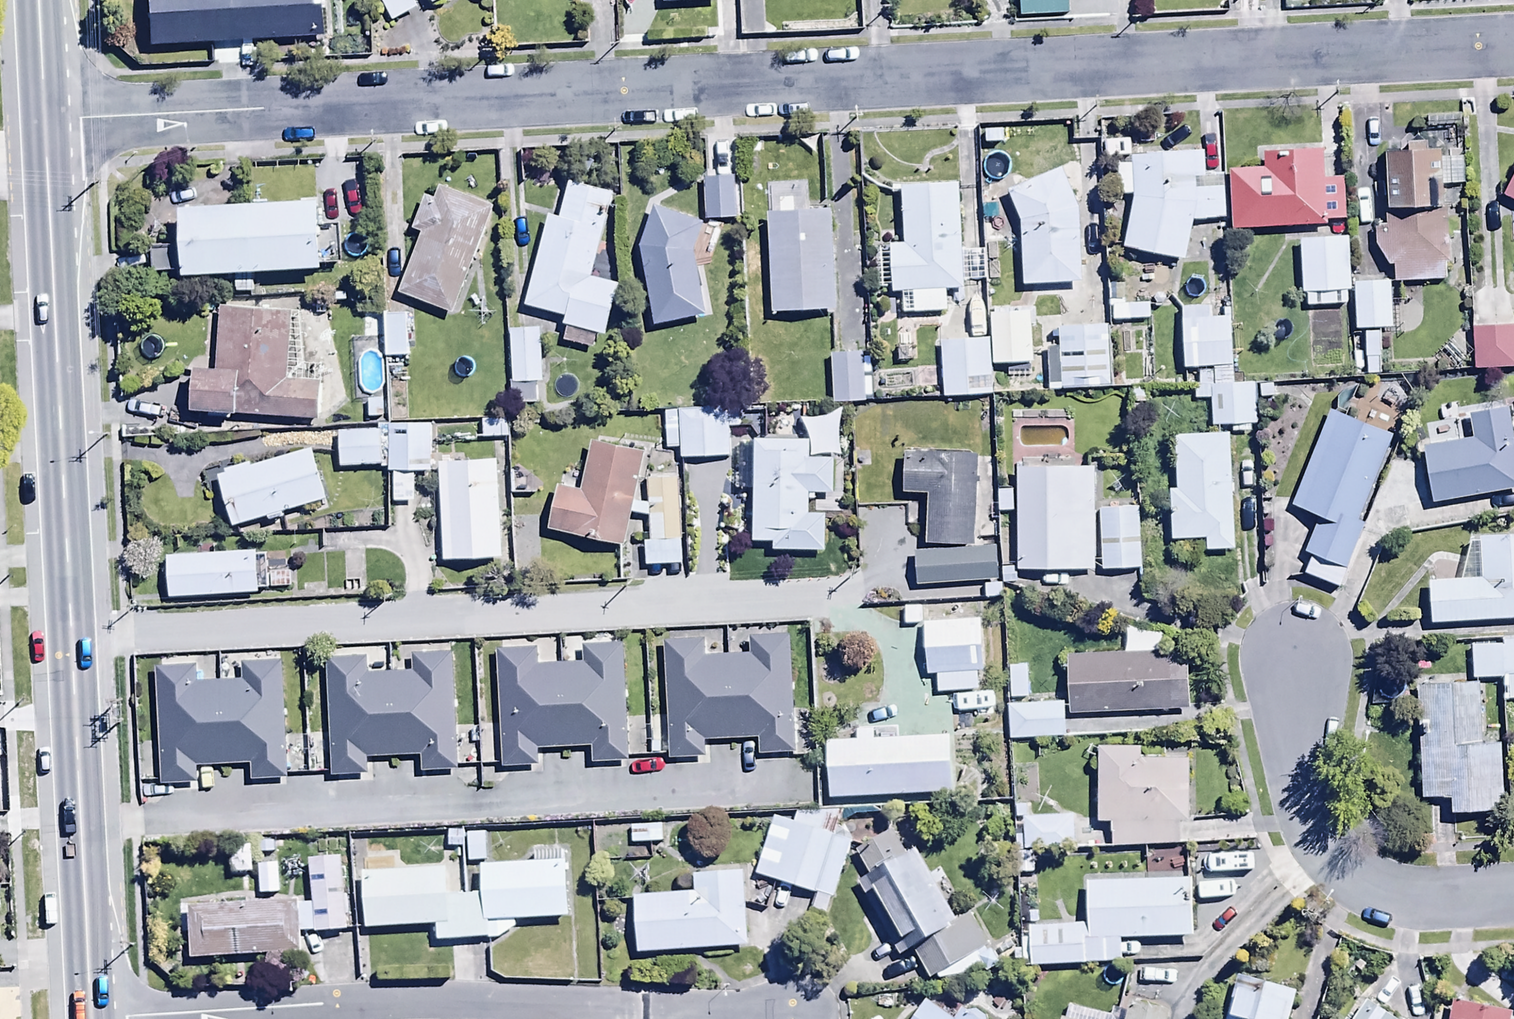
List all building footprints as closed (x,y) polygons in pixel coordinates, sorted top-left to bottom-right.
[(148,47),(326,37),(323,0),(145,0),(148,47)] [(392,22),(420,7),(416,0),(381,0),(392,22)] [(1021,16),(1071,14),(1070,0),(1021,0),(1021,16)] [(1443,149),(1427,149),(1427,143),(1411,144),(1412,150),(1386,151),(1389,208),(1433,206),(1432,178),(1442,178),(1443,187),(1465,186),(1464,157),(1444,158),(1443,149)] [(1266,169),(1229,170),(1232,228),(1328,224),(1328,218),(1349,217),(1347,179),(1326,180),(1324,146),(1265,149),(1266,169)] [(1120,196),(1134,196),(1124,249),(1186,260),(1193,219),(1229,219),(1228,183),(1222,183),(1222,176),(1206,177),(1205,151),(1133,153),(1133,163),(1119,163),(1120,196)] [(1009,191),(1022,220),(1024,286),(1083,284),(1080,206),(1063,167),(1009,191)] [(735,178),(704,178),(705,222),(736,221),(735,178)] [(1505,198),(1513,203),(1513,179),(1505,198)] [(561,219),(549,216),(525,306),(565,317),(563,324),(568,325),(564,342),(591,349),(595,335),(604,337),(618,283),(594,276),(615,193),(571,181),(561,219)] [(964,252),(959,184),(901,188),(905,244),(892,244),(895,292),(900,291),(901,315),(949,312),(947,292),(965,290),(965,280),(988,279),(986,250),(964,252)] [(439,185),(434,200),(425,197),(412,233),(421,236),(400,293),(454,312),(493,205),(439,185)] [(321,200),(182,206),(184,244),(153,246),(154,271),(183,269),(184,274),(326,267),(325,262),(342,262),(340,226),(322,227),(321,200)] [(654,205),(639,247),(653,326),(707,316),(695,251),(705,224),(654,205)] [(832,208),(768,212),(773,312),(837,309),(832,208)] [(1446,209),(1386,211),(1386,225),(1377,225),(1377,245),(1391,266),(1395,266),(1395,281),(1427,281),(1427,269),(1445,269),(1445,263),(1448,263),(1446,209)] [(1347,292),(1352,291),(1348,236),(1301,238),(1305,307),(1348,304),(1347,292)] [(1391,282),(1354,283),(1355,330),(1392,329),(1391,282)] [(1210,317),(1210,306),(1182,307),(1184,369),(1234,367),(1232,317),(1210,317)] [(302,312),(224,307),(218,369),(197,367),(192,409),(317,422),(323,365),(305,363),(302,312)] [(1032,311),(992,312),(994,363),(1033,362),(1032,311)] [(407,314),(384,314),(384,359),(408,358),(407,314)] [(1107,326),(1058,329),(1059,348),(1047,348),(1050,395),(1112,390),(1107,326)] [(1473,372),(1513,370),(1513,328),(1471,329),(1473,372)] [(536,384),(542,384),(541,330),(512,330),(513,404),(536,404),(536,384)] [(1379,331),(1364,332),(1366,379),(1381,378),(1379,331)] [(993,395),(990,339),(939,342),(942,398),(993,395)] [(872,356),(862,357),(862,353),(832,354),(833,403),(863,403),(863,398),(873,397),(872,356)] [(1270,384),(1232,382),(1232,369),(1213,369),(1213,372),(1200,372),(1200,382),(1194,382),(1194,400),(1214,400),(1214,426),(1232,426),(1232,431),(1250,431),(1250,423),(1256,423),(1256,398),(1270,398),(1270,384)] [(681,449),(681,458),(731,457),(730,426),(738,426),(738,407),(708,408),(708,399),(677,400),(677,411),(664,411),(665,449),(681,449)] [(809,438),(756,437),(754,542),(773,542),(773,551),(826,552),(827,515),(808,514),(808,494),(836,495),(837,454),(842,454),(841,432),(845,409),(823,418),(802,419),(809,438)] [(1307,551),(1312,553),(1346,566),(1363,522),(1359,520),(1391,437),(1330,413),(1294,509),(1320,519),(1307,551)] [(1472,419),(1475,438),(1423,447),(1433,504),(1513,490),(1513,440),(1509,413),(1472,419)] [(511,419),(483,420),(483,440),(511,439),(511,419)] [(339,467),(388,465),(387,471),(392,471),(394,502),(415,501),(414,470),(431,470),(429,422),(377,425),(377,430),(337,432),(339,467)] [(1234,551),(1227,433),(1174,437),(1177,492),(1169,492),(1172,542),(1207,540),(1208,552),(1234,551)] [(679,476),(646,478),(648,504),(635,501),(646,450),(590,438),(583,473),(566,470),(563,487),(557,486),(548,529),(627,545),(634,512),(648,515),(649,540),(643,540),(644,567),(684,565),(679,476)] [(227,470),(228,473),(219,476),(234,527),(267,517),(270,524),(286,519),(284,512),(327,499),(311,448),(252,466),(251,463),(227,470)] [(975,544),(979,453),(906,449),(904,493),(929,495),(926,542),(975,544)] [(449,461),(449,458),(439,459),(443,561),(502,558),(498,459),(449,461)] [(1094,570),(1092,469),(1016,471),(1018,571),(1094,570)] [(1138,511),(1101,513),(1103,572),(1141,570),(1138,511)] [(1432,623),(1513,619),(1513,536),(1481,537),(1483,579),(1430,582),(1432,623)] [(995,547),(916,551),(918,587),(997,583),(995,547)] [(260,589),(269,589),(267,555),(257,555),(257,552),(168,557),(170,600),(261,595),(260,589)] [(1346,566),(1312,553),(1304,572),(1338,585),(1346,566)] [(978,691),(977,674),(982,673),(979,619),(923,622),(926,676),(935,676),(936,693),(978,691)] [(706,642),(665,643),(669,755),(706,753),(706,741),(762,739),(762,754),(796,752),(792,637),(749,639),(750,653),(707,655),(706,642)] [(1513,675),(1513,639),(1471,641),(1472,677),(1503,676),(1513,675)] [(539,649),(497,650),(503,764),(540,762),(539,748),(592,745),(593,761),(627,759),(621,645),(582,647),(583,662),(540,665),(539,649)] [(1188,653),(1068,656),(1069,714),(1190,710),(1188,653)] [(365,657),(326,659),(332,775),(368,773),(367,759),(422,756),(423,771),(457,770),(451,655),(415,657),(415,669),(366,671),(365,657)] [(197,667),(159,668),(162,783),(198,782),(198,768),(252,767),(252,778),(286,778),(284,662),(244,663),(244,679),(197,680),(197,667)] [(1029,699),(1026,665),(1008,666),(1011,701),(1029,699)] [(1503,676),(1503,699),(1513,699),(1513,675),(1503,676)] [(1481,680),(1417,683),(1422,799),(1452,798),(1453,815),(1506,813),(1503,743),(1484,744),(1481,680)] [(1064,703),(1007,706),(1008,738),(1066,735),(1064,703)] [(856,732),(856,740),(827,742),(830,800),(954,794),(951,736),(896,738),(895,730),(856,732)] [(1179,845),(1179,823),(1192,824),(1193,758),(1141,757),(1141,747),(1098,746),(1097,824),(1112,824),(1112,844),(1179,845)] [(1075,817),(1031,818),(1031,808),(1015,809),(1015,819),(1022,819),(1023,837),(1016,838),(1016,850),(1076,848),(1075,817)] [(793,824),(776,818),(755,874),(818,897),(812,912),(826,917),(853,844),(842,823),(845,814),(796,814),(793,824)] [(631,826),(632,846),(661,846),(661,826),(631,826)] [(914,953),(957,922),(909,846),(904,850),(892,831),(856,853),(870,878),(860,883),(902,959),(914,953)] [(485,834),(468,835),(469,863),(486,863),(485,834)] [(251,871),(250,846),(230,848),(231,872),(251,871)] [(446,871),(363,874),(366,929),(436,926),(437,942),(498,939),(516,930),(515,920),(572,917),(570,863),(564,863),(563,853),(536,854),(537,865),(482,868),(483,895),(447,896),(446,871)] [(348,931),(341,856),(309,859),(313,903),(300,904),(303,935),(348,931)] [(278,866),(258,866),(258,896),(278,896),(278,866)] [(694,893),(636,897),(641,956),(748,947),(742,873),(693,877),(694,893)] [(1192,879),(1088,884),(1090,925),(1027,928),(1029,967),(1123,963),(1122,943),(1195,939),(1192,879)] [(297,904),(191,910),(194,959),(299,953),(297,904)] [(957,922),(914,953),(929,980),(937,977),(940,980),(971,975),(984,967),(987,972),(999,965),(989,949),(992,948),(971,914),(957,922)] [(1228,1015),(1227,1018),(1288,1018),(1295,986),(1241,974),(1232,1016),(1228,1015)] [(924,999),(911,1018),(956,1018),(924,999)] [(1366,1001),(1354,1018),(1392,1018),(1366,1001)] [(1452,1001),(1449,1018),(1510,1018),(1512,1012),(1452,1001)] [(1169,1014),(1130,1004),(1127,1018),(1070,1004),(1066,1018),(1167,1018),(1169,1014)]
